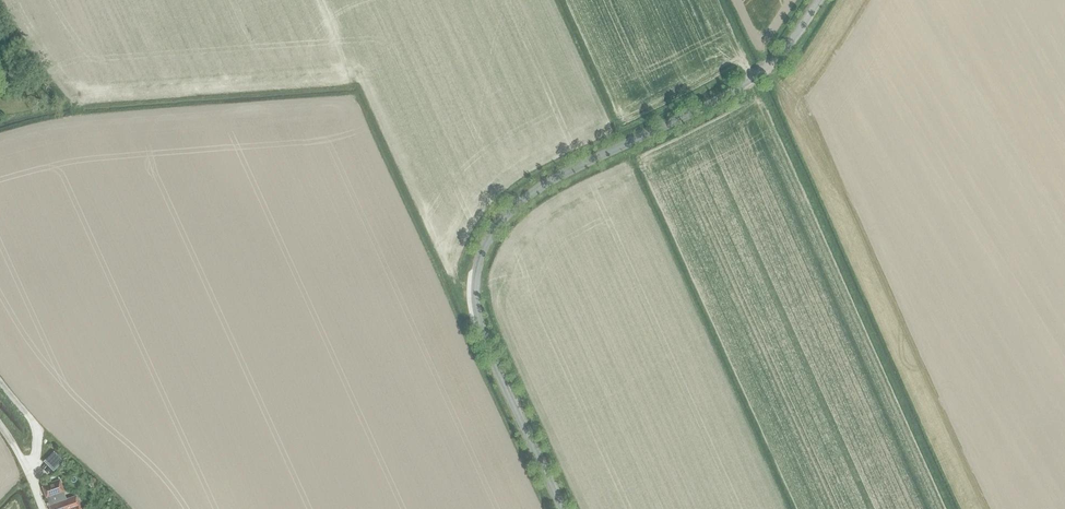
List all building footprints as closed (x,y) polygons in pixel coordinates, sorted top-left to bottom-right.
[(53,470),(63,460),(54,451),(44,461),(53,470)] [(66,499),(59,480),(42,486),(50,508),(80,508),(76,496),(66,499)]
